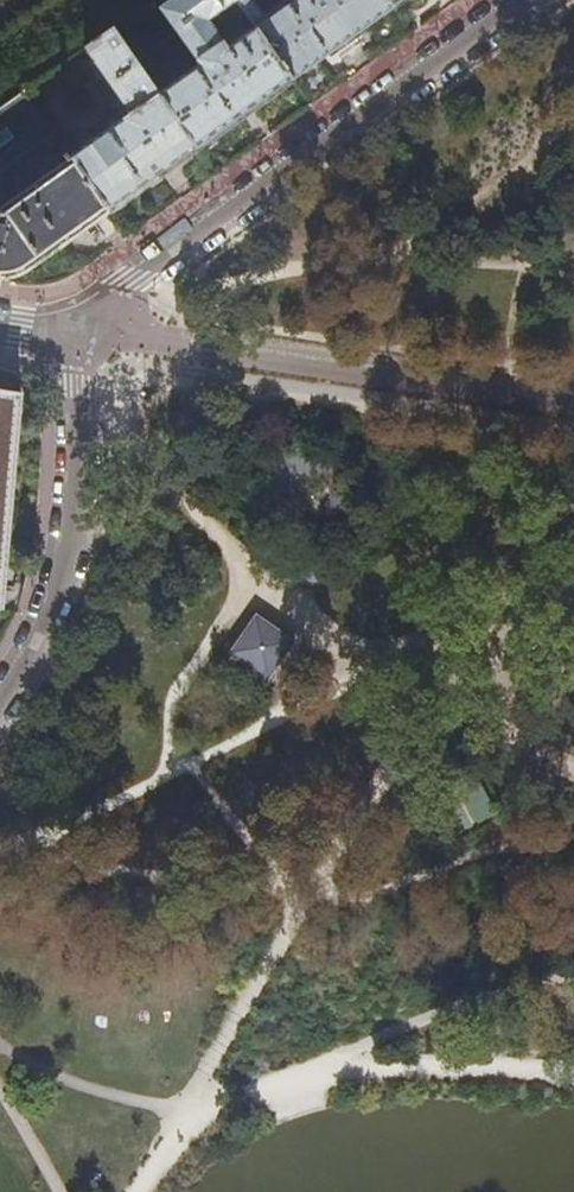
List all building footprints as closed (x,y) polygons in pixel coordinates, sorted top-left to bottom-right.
[(160,95),(198,150),(248,114),(293,81),(256,28),(228,47),(210,22),(228,9),(236,19),(241,21),(248,17),(236,0),(173,0),(160,9),(200,66),(160,95)] [(248,17),(256,28),(293,81),(342,46),(394,8),(389,0),(289,0),(265,17),(254,1),(255,0),(236,0),(248,17)] [(394,8),(406,0),(389,0),(394,8)] [(131,114),(71,158),(110,213),(114,210),(117,214),(127,207),(124,203),(150,185),(152,189),(158,184),(163,181),(160,177),(198,150),(160,95),(114,29),(85,50),(131,114)] [(5,286),(28,290),(44,289),(60,286),(74,279),(128,239),(126,235),(110,213),(71,158),(24,92),(0,109),(0,285),(5,286)] [(3,609),(11,504),(20,393),(0,391),(0,609),(3,609)] [(346,509),(342,465),(279,454),(260,496),(274,505),(287,476),(324,482),(330,514),(346,509)] [(302,642),(256,610),(225,654),(271,686),(302,642)] [(438,816),(439,835),(469,833),(467,814),(438,816)]
